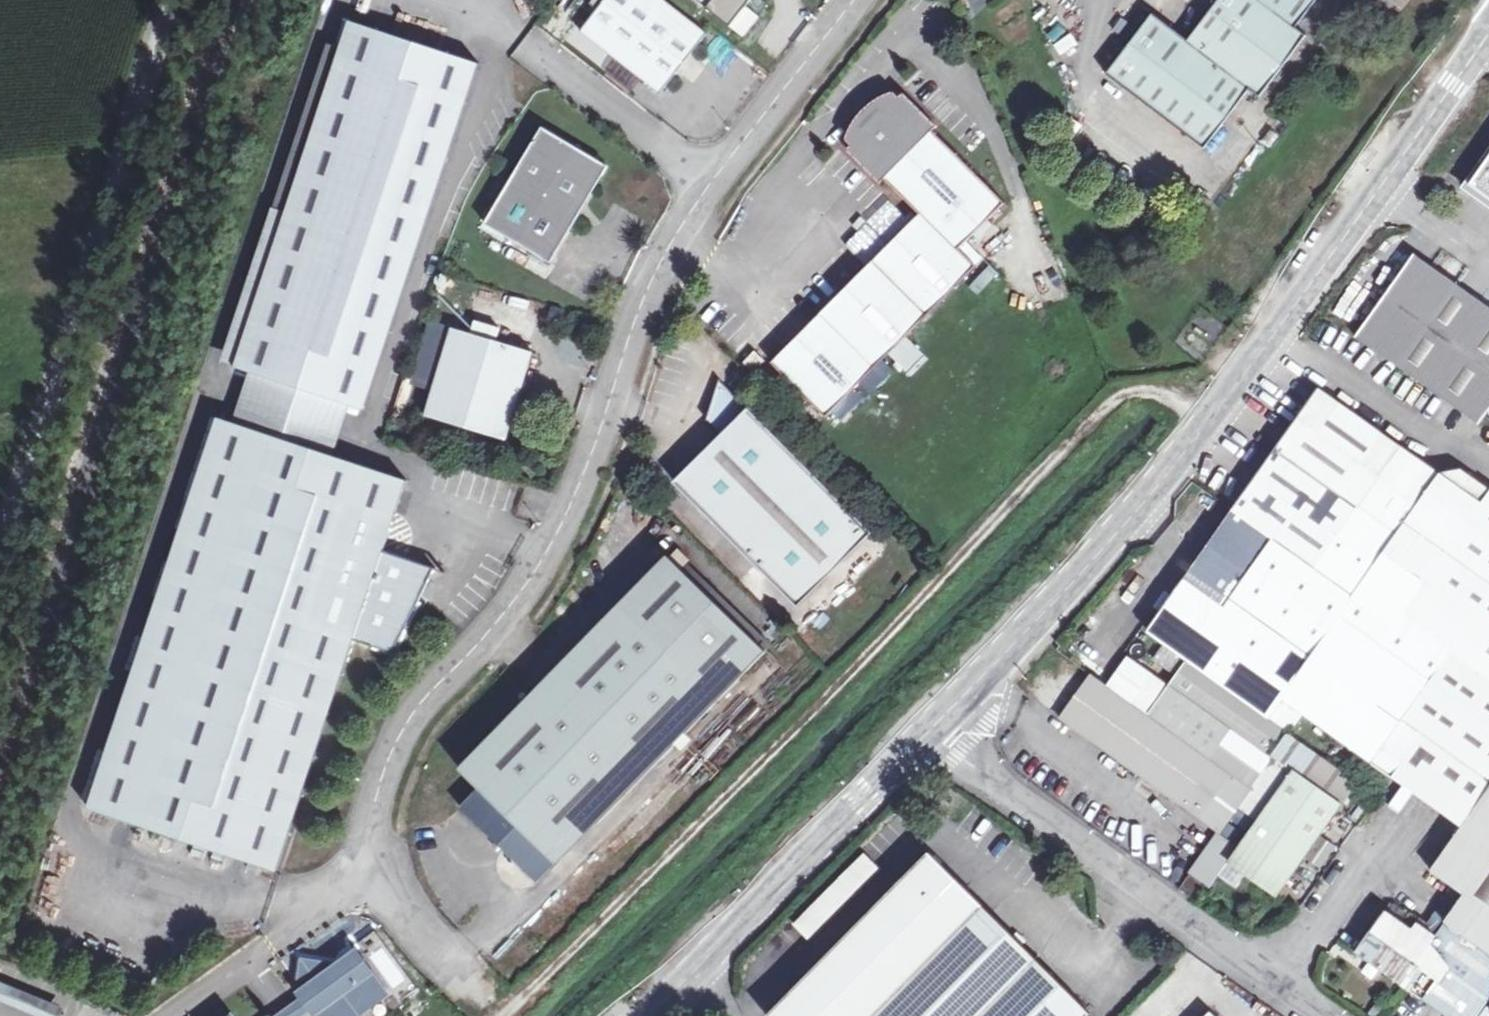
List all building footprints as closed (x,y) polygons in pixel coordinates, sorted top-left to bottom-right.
[(581,32),(661,96),(707,37),(661,0),(595,0),(590,6),(597,11),(581,32)] [(736,26),(753,0),(698,0),(736,26)] [(1292,36),(1320,0),(1222,0),(1184,50),(1149,22),(1102,83),(1198,155),(1244,97),(1255,106),(1302,45),(1292,36)] [(751,8),(734,28),(746,38),(763,18),(751,8)] [(233,366),(247,371),(347,405),(362,410),(479,64),(350,21),(233,366)] [(959,257),(965,250),(1003,211),(893,98),(843,147),(917,222),(768,367),(823,422),(975,274),(959,257)] [(609,170),(544,129),(484,224),(549,265),(580,216),(569,209),(583,188),(593,194),(609,170)] [(593,194),(583,188),(569,209),(580,216),(593,194)] [(869,225),(847,247),(861,260),(883,238),(869,225)] [(959,257),(975,274),(982,267),(965,250),(959,257)] [(1438,260),(1455,276),(1462,268),(1445,252),(1438,260)] [(1349,346),(1468,432),(1488,403),(1488,326),(1405,267),(1349,346)] [(474,325),(470,337),(494,344),(498,332),(474,325)] [(425,418),(505,442),(531,355),(494,344),(470,337),(451,331),(425,418)] [(247,371),(230,422),(330,456),(347,405),(247,371)] [(867,538),(744,412),(715,383),(703,422),(718,438),(669,485),(791,611),(867,538)] [(1265,543),(1366,615),(1458,485),(1453,482),(1437,489),(1310,400),(1226,516),(1265,543)] [(216,417),(83,807),(271,871),(349,639),(389,652),(430,569),(379,551),(403,480),(330,456),(230,422),(216,417)] [(1453,676),(1458,669),(1484,688),(1488,682),(1488,507),(1458,485),(1366,615),(1453,676)] [(1226,516),(1177,585),(1215,613),(1265,543),(1226,516)] [(1366,615),(1265,543),(1215,613),(1177,585),(1164,603),(1155,596),(1144,611),(1153,618),(1140,636),(1180,664),(1263,722),(1277,703),(1294,715),(1366,615)] [(761,654),(663,559),(455,772),(474,792),(456,811),(533,887),(761,654)] [(1366,615),(1294,715),(1369,768),(1381,777),(1411,734),(1453,676),(1366,615)] [(1166,693),(1145,723),(1220,776),(1240,790),(1262,758),(1279,734),(1263,722),(1180,664),(1161,690),(1166,693)] [(1453,676),(1411,734),(1414,737),(1480,784),(1488,772),(1488,691),(1484,688),(1458,669),(1453,676)] [(1145,723),(1083,679),(1052,722),(1189,819),(1220,776),(1145,723)] [(1277,703),(1263,722),(1279,734),(1294,715),(1277,703)] [(1262,758),(1282,772),(1330,807),(1348,782),(1279,734),(1262,758)] [(1414,737),(1411,734),(1381,777),(1390,783),(1400,769),(1394,765),(1414,737)] [(1450,826),(1480,784),(1414,737),(1394,765),(1400,769),(1390,783),(1450,826)] [(1240,790),(1227,808),(1246,822),(1282,772),(1262,758),(1240,790)] [(1223,850),(1215,861),(1265,897),(1330,807),(1282,772),(1246,822),(1225,852),(1223,850)] [(1450,826),(1419,870),(1442,886),(1435,896),(1447,905),(1488,935),(1488,772),(1480,784),(1450,826)] [(1220,776),(1189,819),(1209,833),(1227,808),(1240,790),(1220,776)] [(1205,837),(1178,874),(1196,887),(1215,861),(1223,850),(1205,837)] [(758,1015),(866,1015),(967,914),(912,860),(758,1015)] [(1177,876),(1166,890),(1182,902),(1192,888),(1177,876)] [(1435,896),(1412,928),(1424,937),(1447,905),(1435,896)] [(1447,905),(1424,937),(1412,928),(1407,924),(1401,932),(1374,913),(1345,954),(1432,1015),(1467,1015),(1488,985),(1488,935),(1447,905)] [(866,1015),(1072,1015),(967,914),(866,1015)] [(316,949),(285,970),(297,988),(294,990),(299,997),(309,1013),(311,1015),(366,1015),(395,996),(359,944),(328,966),(316,949)] [(273,1015),(306,1015),(309,1013),(299,997),(273,1015)]
